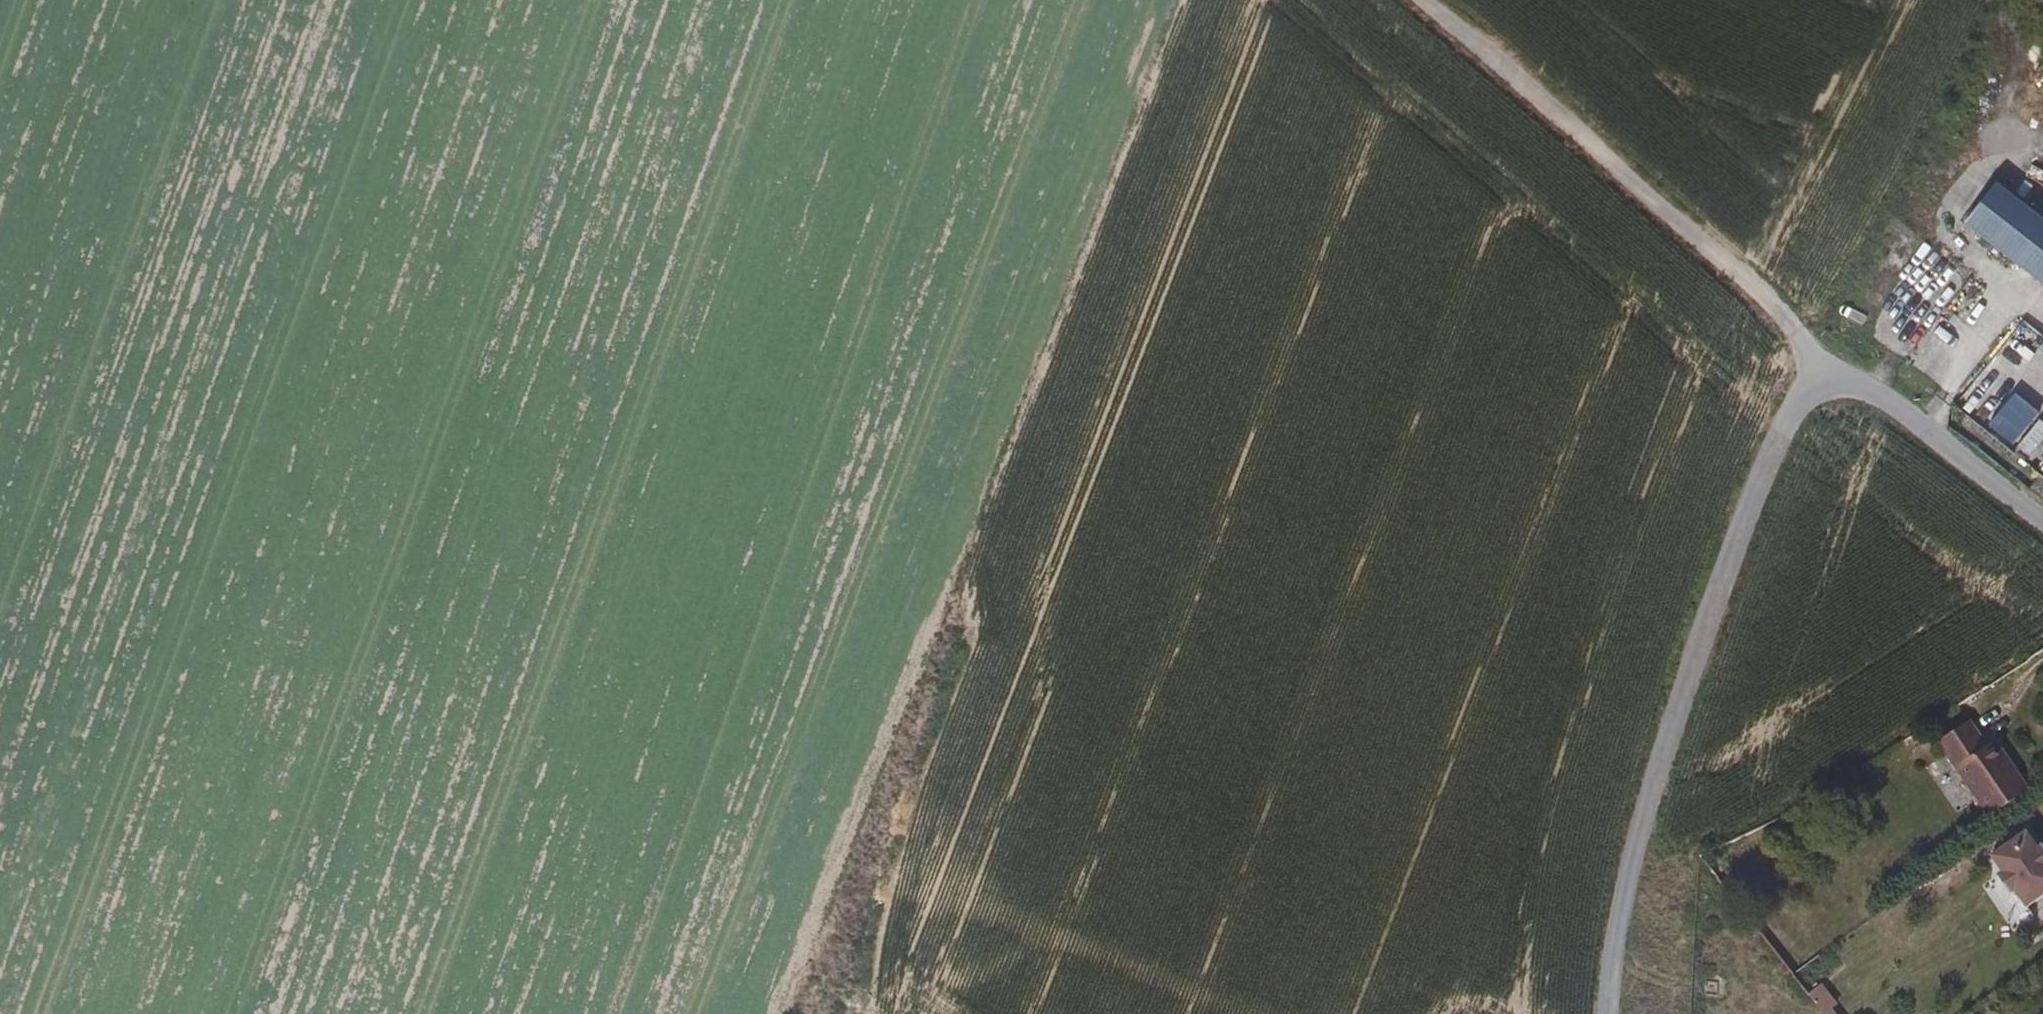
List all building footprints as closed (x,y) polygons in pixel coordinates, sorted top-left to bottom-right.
[(1996,185),(1964,226),(2042,289),(2042,221),(1996,185)] [(1981,750),(1964,726),(1933,747),(1985,821),(2026,793),(2008,768),(2002,772),(1986,748),(1981,750)] [(2008,768),(1991,744),(1986,748),(2002,772),(2008,768)] [(2024,836),(1985,863),(1996,879),(1991,882),(2005,902),(2010,898),(2021,914),(2042,899),(2042,863),(2034,851),(2024,836)] [(2039,848),(2034,851),(2042,863),(2042,853),(2039,848)]
